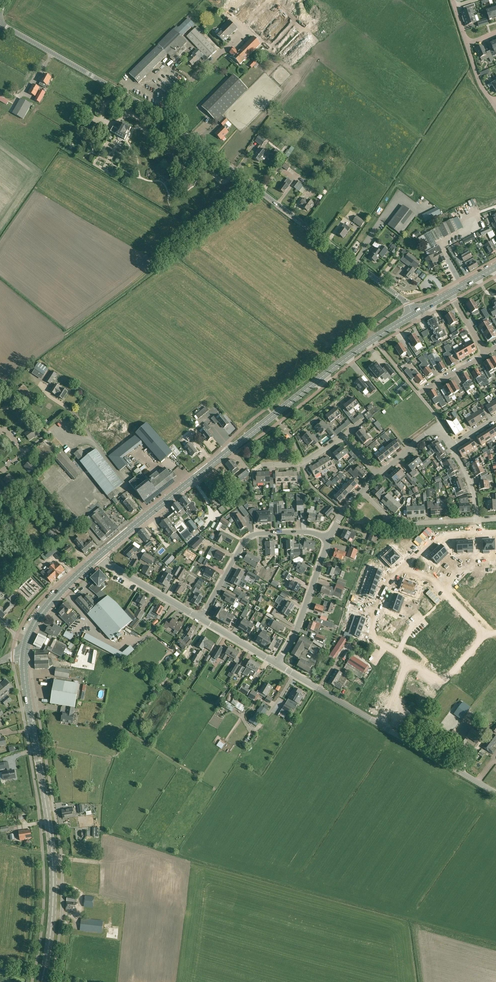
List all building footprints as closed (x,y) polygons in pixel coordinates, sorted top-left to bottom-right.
[(239,0),(221,0),(229,9),(239,0)] [(263,0),(242,0),(235,7),(266,39),(284,21),(263,0)] [(489,20),(494,18),(491,9),(486,11),(489,20)] [(462,13),(464,19),(474,16),(472,10),(462,13)] [(294,15),(290,20),(307,36),(312,31),(294,15)] [(474,16),(464,19),(466,26),(476,23),(474,16)] [(174,29),(181,37),(182,36),(194,24),(188,19),(179,28),(177,26),(174,29)] [(217,35),(223,41),(224,42),(237,29),(229,21),(219,30),(220,31),(217,35)] [(184,46),(187,43),(181,37),(174,29),(158,44),(158,45),(168,55),(174,61),(186,49),(184,46)] [(216,51),(195,29),(187,37),(208,59),(216,51)] [(240,58),(237,62),(240,65),(247,58),(261,44),(253,37),(239,51),(243,54),(241,56),(239,53),(237,54),(237,53),(236,54),(240,58)] [(293,51),(296,46),(291,43),(288,48),(293,51)] [(138,83),(139,84),(168,55),(158,45),(129,74),(132,77),(132,78),(137,83),(138,83)] [(480,58),(486,55),(482,46),(476,49),(480,58)] [(187,61),(190,63),(189,64),(191,66),(192,65),(192,66),(196,63),(197,64),(200,61),(199,60),(197,57),(201,53),(197,49),(193,53),(194,55),(187,61)] [(237,62),(240,58),(236,54),(237,53),(237,54),(239,53),(241,56),(243,54),(239,51),(238,52),(234,49),(230,53),(233,57),(237,62)] [(45,88),(47,85),(49,85),(50,82),(49,81),(51,77),(51,76),(49,75),(48,76),(45,74),(39,84),(45,88)] [(216,122),(248,89),(234,75),(202,107),(216,122)] [(28,92),(35,96),(35,97),(40,88),(32,84),(28,92)] [(268,100),(272,94),(263,86),(259,92),(268,100)] [(40,90),(39,92),(34,100),(40,103),(44,95),(45,93),(40,90)] [(12,113),(23,120),(32,104),(21,98),(12,113)] [(231,125),(228,122),(225,119),(220,124),(223,126),(215,134),(221,140),(228,133),(226,131),(231,125)] [(83,128),(93,134),(98,127),(95,125),(96,124),(92,122),(88,120),(83,128)] [(130,136),(131,134),(130,133),(129,132),(131,128),(122,123),(118,130),(114,128),(111,132),(124,140),(127,136),(128,137),(130,136)] [(255,141),(262,146),(266,141),(259,136),(255,141)] [(290,145),(284,154),(288,156),(293,147),(290,145)] [(254,158),(259,162),(261,159),(262,159),(266,153),(260,148),(255,154),(256,155),(254,158)] [(289,186),(292,182),(287,178),(279,189),(284,193),(289,186)] [(299,192),(304,186),(297,181),(292,186),(299,192)] [(302,207),(308,211),(310,208),(311,209),(314,204),(308,200),(307,201),(304,198),(299,205),(302,207)] [(402,205),(387,224),(401,235),(415,215),(402,205)] [(365,222),(357,216),(352,222),(361,228),(365,222)] [(439,226),(440,227),(445,237),(458,231),(453,219),(439,226)] [(464,235),(486,226),(484,220),(462,229),(464,235)] [(341,227),(337,233),(343,238),(348,232),(351,228),(344,224),(341,228),(341,227)] [(429,232),(435,242),(445,237),(440,227),(429,232)] [(478,238),(490,232),(489,228),(476,234),(478,238)] [(437,245),(435,242),(429,232),(418,238),(426,251),(437,245)] [(495,251),(495,249),(495,246),(494,247),(491,242),(484,246),(489,254),(495,251)] [(458,243),(447,248),(449,252),(460,247),(458,243)] [(398,248),(393,244),(390,248),(392,249),(390,251),(394,254),(398,248)] [(376,249),(369,258),(375,262),(379,256),(382,258),(385,254),(388,251),(384,248),(379,245),(376,249)] [(431,250),(436,260),(438,259),(439,261),(441,263),(445,261),(444,258),(443,256),(441,252),(442,251),(439,245),(437,246),(431,250)] [(404,275),(405,276),(405,277),(407,278),(409,279),(415,271),(418,268),(417,267),(421,262),(416,259),(417,258),(416,256),(415,255),(414,257),(409,253),(404,249),(402,253),(404,255),(400,260),(405,264),(407,260),(412,264),(404,275)] [(431,256),(429,257),(425,259),(431,270),(437,266),(434,261),(436,260),(431,250),(426,253),(429,253),(431,256)] [(464,261),(472,257),(469,252),(461,256),(464,261)] [(395,272),(403,262),(399,259),(391,268),(395,272)] [(473,259),(465,264),(470,272),(478,267),(473,259)] [(468,304),(467,304),(472,313),(478,310),(473,301),(471,302),(471,301),(468,303),(468,304)] [(451,313),(450,314),(446,316),(445,317),(450,326),(457,322),(451,313)] [(436,318),(427,323),(429,328),(430,327),(433,326),(437,333),(439,337),(440,337),(441,339),(447,335),(444,330),(442,331),(438,323),(436,318)] [(483,334),(492,329),(486,318),(481,322),(482,324),(479,326),(483,334)] [(441,339),(437,333),(433,326),(430,327),(434,335),(432,337),(431,338),(433,342),(434,342),(435,342),(440,339),(441,339)] [(487,342),(495,337),(495,335),(492,329),(483,334),(487,342)] [(415,347),(420,344),(424,342),(421,337),(417,339),(415,335),(414,336),(413,336),(410,338),(409,339),(412,343),(409,345),(415,354),(418,352),(415,347)] [(465,344),(471,354),(473,352),(476,351),(477,350),(471,341),(465,344)] [(396,347),(395,348),(401,357),(406,353),(409,357),(412,356),(407,348),(405,350),(401,344),(400,345),(396,347)] [(468,355),(471,354),(465,344),(460,347),(465,357),(466,356),(468,355)] [(447,352),(443,354),(450,366),(451,365),(451,366),(454,365),(454,364),(455,363),(451,357),(453,355),(454,354),(448,345),(444,347),(447,352)] [(464,357),(465,357),(460,347),(454,351),(459,360),(462,359),(464,358),(464,357)] [(435,359),(433,355),(432,354),(428,357),(433,366),(434,366),(436,365),(440,372),(441,371),(442,372),(445,370),(444,369),(445,369),(439,357),(435,359)] [(422,356),(418,359),(422,364),(419,366),(427,377),(428,376),(429,377),(432,374),(431,373),(432,373),(427,367),(429,365),(422,356)] [(494,370),(489,360),(488,361),(488,360),(484,362),(485,363),(484,364),(487,370),(484,371),(489,379),(492,377),(490,374),(495,371),(495,369),(494,370)] [(49,369),(39,362),(35,369),(44,375),(49,369)] [(370,368),(369,369),(372,372),(370,373),(373,377),(375,376),(378,379),(384,374),(385,375),(388,373),(391,376),(395,373),(388,364),(383,367),(384,368),(382,369),(377,362),(374,365),(373,364),(369,367),(370,368)] [(423,381),(424,380),(415,370),(412,372),(408,368),(404,371),(412,380),(414,378),(419,384),(420,383),(423,381)] [(472,373),(479,384),(482,382),(485,387),(490,385),(484,375),(481,376),(477,370),(476,370),(476,369),(473,371),(473,372),(472,373)] [(56,374),(52,371),(46,381),(50,383),(56,374)] [(471,389),(470,387),(473,385),(472,383),(466,374),(465,374),(465,373),(462,375),(462,376),(461,377),(465,383),(463,385),(466,392),(471,389)] [(354,383),(358,388),(360,391),(361,391),(362,393),(367,390),(371,394),(376,390),(369,381),(366,383),(361,378),(359,379),(359,378),(355,381),(356,382),(354,383)] [(449,384),(449,385),(453,393),(454,394),(459,391),(460,393),(463,392),(460,386),(457,388),(454,382),(453,382),(449,384)] [(51,391),(58,396),(63,399),(68,392),(62,388),(60,387),(56,384),(51,391)] [(400,394),(408,387),(405,384),(397,391),(400,394)] [(23,385),(15,393),(25,404),(33,396),(23,385)] [(453,393),(449,385),(448,385),(444,387),(443,388),(447,394),(444,396),(448,403),(452,402),(450,399),(455,396),(454,394),(453,393)] [(429,393),(435,405),(439,403),(442,408),(446,405),(441,395),(438,397),(434,390),(433,391),(430,392),(429,393)] [(348,402),(353,408),(358,404),(353,398),(348,402)] [(5,401),(4,407),(3,410),(11,411),(11,408),(12,403),(13,404),(14,400),(10,399),(10,401),(5,401)] [(353,408),(348,402),(343,406),(345,409),(343,411),(349,418),(352,415),(349,412),(353,408)] [(489,404),(486,407),(491,415),(495,411),(491,403),(489,404)] [(335,408),(330,412),(335,419),(340,415),(335,408)] [(364,416),(367,419),(371,415),(366,409),(363,411),(365,414),(364,416)] [(476,413),(481,421),(486,417),(481,409),(476,413)] [(25,412),(21,416),(19,417),(24,423),(30,417),(25,412)] [(330,423),(335,419),(330,412),(325,416),(330,423)] [(476,424),(481,421),(476,413),(471,416),(476,424)] [(219,422),(224,428),(229,424),(223,416),(217,420),(214,416),(211,419),(216,424),(219,422)] [(476,424),(471,416),(466,419),(471,427),(476,424)] [(455,435),(462,431),(456,421),(453,424),(447,422),(455,435)] [(147,423),(136,433),(161,463),(172,453),(147,423)] [(206,423),(203,425),(206,429),(201,433),(207,441),(213,437),(208,431),(210,428),(206,423)] [(335,434),(333,433),(327,425),(325,426),(323,423),(321,424),(320,423),(315,427),(319,432),(320,431),(322,433),(326,430),(332,437),(335,434)] [(32,428),(27,432),(24,434),(29,440),(31,439),(35,436),(36,437),(39,434),(37,431),(35,433),(32,428)] [(359,440),(366,434),(362,429),(355,435),(359,440)] [(495,436),(491,429),(486,432),(491,440),(495,436)] [(309,432),(303,437),(309,446),(312,443),(314,446),(316,445),(318,443),(319,442),(313,435),(312,435),(309,432)] [(491,440),(486,432),(481,435),(486,443),(491,440)] [(366,434),(359,440),(363,444),(370,439),(366,434)] [(486,443),(481,435),(476,438),(481,446),(486,443)] [(390,445),(395,451),(400,447),(395,441),(390,445)] [(472,441),(467,444),(472,452),(477,448),(472,441)] [(192,456),(197,452),(190,443),(185,447),(192,456)] [(435,453),(443,447),(441,444),(440,444),(439,443),(435,445),(434,443),(428,447),(431,451),(433,454),(435,453)] [(467,455),(472,452),(467,444),(462,447),(467,455)] [(395,451),(390,445),(385,449),(390,455),(395,451)] [(347,454),(348,453),(349,452),(347,450),(346,449),(344,450),(342,447),(337,451),(343,458),(347,454)] [(445,450),(443,447),(435,453),(437,456),(436,458),(439,462),(445,458),(443,455),(446,453),(445,451),(445,450)] [(462,458),(467,455),(462,447),(458,450),(462,458)] [(107,496),(107,495),(110,500),(119,493),(116,488),(123,483),(96,449),(86,457),(80,449),(74,454),(107,496)] [(385,449),(380,453),(385,459),(390,455),(385,449)] [(61,450),(55,455),(58,458),(56,459),(74,479),(81,472),(61,450)] [(340,463),(338,461),(343,458),(337,451),(332,454),(335,458),(333,460),(337,465),(340,463)] [(380,463),(385,459),(380,453),(375,457),(380,463)] [(416,456),(411,461),(416,467),(419,471),(422,468),(423,469),(431,462),(427,458),(421,463),(416,456)] [(473,471),(482,467),(480,464),(483,462),(480,456),(473,460),(475,463),(471,465),(472,467),(471,468),(473,471)] [(322,459),(321,460),(326,469),(333,466),(328,457),(323,460),(322,459)] [(234,474),(239,470),(237,467),(238,467),(232,459),(225,464),(231,472),(232,472),(234,474)] [(445,467),(446,469),(455,464),(453,461),(452,461),(451,460),(448,462),(446,459),(440,463),(443,467),(445,467)] [(315,465),(320,473),(326,469),(321,460),(319,461),(320,462),(315,465)] [(35,467),(31,463),(30,461),(24,466),(26,468),(29,472),(35,467)] [(416,467),(411,461),(406,464),(411,471),(409,473),(412,477),(417,474),(414,469),(416,467)] [(455,464),(446,469),(448,472),(447,474),(449,479),(456,475),(454,472),(457,470),(456,469),(457,467),(455,464)] [(314,477),(320,473),(315,465),(311,467),(310,466),(308,467),(314,477)] [(352,468),(349,471),(348,471),(356,479),(360,475),(363,478),(368,473),(360,465),(355,471),(352,468)] [(483,470),(482,467),(473,471),(474,474),(475,475),(476,476),(480,475),(481,478),(488,475),(485,470),(483,470)] [(137,476),(129,482),(144,501),(173,479),(176,476),(173,473),(172,471),(169,474),(164,468),(148,481),(145,479),(141,473),(137,476)] [(398,469),(394,473),(401,481),(405,477),(411,483),(413,481),(407,474),(405,476),(398,469)] [(237,475),(241,481),(248,475),(245,470),(237,475)] [(263,484),(263,472),(256,472),(256,479),(253,479),(253,485),(257,485),(257,484),(263,484)] [(263,472),(263,484),(270,483),(270,484),(273,484),(273,478),(270,478),(269,472),(263,472)] [(401,481),(394,473),(390,477),(396,484),(394,486),(400,492),(403,495),(405,495),(403,493),(403,491),(403,490),(398,485),(400,483),(399,482),(401,481)] [(15,481),(11,476),(9,474),(3,479),(8,485),(8,486),(10,489),(13,486),(11,485),(15,481)] [(481,481),(483,480),(483,483),(478,483),(479,487),(478,488),(478,489),(479,490),(489,489),(488,482),(492,482),(491,475),(481,478),(481,481)] [(454,484),(455,488),(464,484),(463,481),(462,480),(461,479),(458,480),(457,477),(449,480),(451,485),(454,484)] [(347,484),(353,490),(357,485),(351,479),(347,484)] [(233,484),(229,487),(234,493),(238,490),(233,484)] [(343,488),(348,494),(353,490),(347,484),(343,488)] [(465,488),(464,484),(455,488),(456,491),(454,492),(456,497),(463,495),(462,492),(466,490),(465,489),(465,488)] [(383,491),(385,490),(379,485),(372,492),(377,497),(379,495),(381,498),(385,493),(383,491)] [(348,494),(343,488),(338,493),(344,499),(348,494)] [(220,498),(223,503),(229,498),(225,493),(220,498)] [(344,499),(338,493),(334,497),(340,503),(344,499)] [(386,506),(393,498),(388,494),(381,501),(386,506)] [(486,502),(486,505),(487,505),(488,512),(495,511),(495,504),(495,494),(493,494),(493,501),(486,502)] [(460,503),(463,502),(463,504),(459,505),(460,513),(470,512),(469,504),(467,504),(467,501),(468,501),(466,496),(459,498),(460,503)] [(197,510),(194,506),(194,505),(195,505),(195,504),(194,504),(194,503),(193,502),(192,502),(191,502),(190,503),(185,497),(184,497),(183,498),(182,499),(180,501),(181,503),(180,503),(184,509),(185,508),(187,511),(186,512),(190,516),(197,510)] [(397,503),(393,498),(386,506),(390,510),(397,503)] [(447,500),(440,501),(440,498),(436,499),(437,505),(437,515),(444,514),(443,508),(447,508),(447,500)] [(131,503),(130,501),(128,499),(123,503),(127,507),(126,507),(131,513),(132,512),(133,512),(134,511),(134,510),(136,509),(134,505),(132,502),(131,503)] [(288,522),(287,515),(287,510),(283,510),(282,512),(280,512),(280,509),(281,509),(281,505),(280,505),(280,501),(274,502),(274,506),(275,506),(275,515),(281,515),(281,518),(280,518),(280,522),(282,521),(282,522),(288,522)] [(437,515),(437,505),(433,505),(433,502),(427,502),(428,509),(431,509),(431,515),(437,515)] [(180,503),(179,504),(178,503),(171,508),(175,513),(167,518),(180,535),(188,528),(183,522),(189,518),(183,509),(184,509),(180,503)] [(397,503),(390,510),(395,514),(402,507),(397,503)] [(330,505),(323,512),(328,517),(335,510),(330,505)] [(107,537),(114,532),(118,528),(119,527),(115,523),(114,523),(114,524),(102,509),(100,507),(85,519),(89,524),(88,524),(92,529),(101,539),(106,535),(107,537)] [(271,517),(274,516),(273,507),(270,508),(268,511),(268,512),(264,512),(264,524),(267,524),(267,523),(271,523),(271,517)] [(261,524),(264,524),(264,512),(259,513),(259,512),(257,508),(252,508),(248,512),(253,517),(257,517),(257,523),(261,523),(261,524)] [(111,519),(117,516),(115,511),(109,514),(111,519)] [(323,517),(321,517),(318,516),(319,512),(316,512),(315,515),(314,522),(320,524),(320,521),(322,522),(323,517)] [(246,526),(241,517),(239,514),(234,517),(241,529),(246,526)] [(229,521),(222,517),(220,522),(227,526),(229,521)] [(177,532),(174,528),(167,519),(160,525),(170,537),(171,537),(173,540),(178,536),(175,533),(177,532)] [(198,528),(192,520),(185,525),(192,533),(198,528)] [(219,531),(223,524),(217,521),(213,529),(219,531)] [(47,536),(52,542),(65,532),(60,525),(47,536)] [(89,550),(95,545),(90,540),(87,543),(84,540),(87,537),(85,536),(86,535),(81,528),(75,533),(78,538),(75,541),(85,553),(86,552),(86,553),(89,550)] [(150,540),(149,539),(151,538),(148,534),(143,529),(137,533),(145,543),(143,545),(145,549),(153,543),(150,540)] [(220,543),(222,539),(231,544),(234,539),(223,532),(221,531),(216,541),(220,543)] [(351,531),(350,533),(345,531),(341,537),(349,541),(350,538),(353,539),(356,534),(351,531)] [(376,538),(377,536),(378,537),(379,535),(371,533),(368,541),(375,543),(375,541),(376,541),(377,538),(376,538)] [(190,545),(194,550),(205,540),(200,535),(190,545)] [(304,544),(304,547),(305,547),(314,549),(316,543),(305,540),(304,544)] [(291,561),(293,560),(300,557),(300,550),(300,549),(293,549),(293,541),(286,541),(287,550),(290,550),(291,561)] [(457,548),(454,548),(454,555),(457,554),(457,553),(463,553),(462,542),(457,542),(457,548)] [(67,554),(73,549),(70,545),(64,550),(67,554)] [(129,558),(137,550),(133,545),(126,551),(127,552),(125,554),(129,558)] [(441,545),(437,549),(445,557),(449,553),(441,545)] [(48,559),(57,551),(53,546),(44,554),(48,559)] [(213,558),(214,557),(221,561),(225,555),(212,548),(208,555),(213,558)] [(347,556),(352,558),(354,559),(357,551),(350,548),(347,556)] [(391,548),(387,553),(396,562),(400,558),(397,554),(395,553),(395,552),(391,548)] [(437,549),(433,552),(441,561),(445,557),(437,549)] [(345,557),(346,553),(339,550),(339,552),(336,550),(333,557),(341,560),(343,556),(345,557)] [(433,552),(429,556),(437,564),(441,561),(433,552)] [(152,563),(152,564),(155,559),(145,553),(142,558),(147,561),(148,560),(152,563)] [(249,564),(254,556),(248,553),(243,560),(249,564)] [(387,553),(382,557),(386,561),(388,563),(392,566),(396,562),(387,553)] [(170,554),(162,561),(167,566),(174,558),(170,554)] [(254,556),(249,564),(256,568),(260,560),(254,556)] [(304,559),(300,557),(293,560),(294,563),(295,562),(296,563),(298,565),(296,568),(298,569),(296,571),(302,575),(304,573),(308,567),(302,563),(304,559)] [(52,565),(45,572),(47,574),(45,576),(51,583),(57,577),(58,578),(62,574),(62,573),(65,570),(57,562),(52,566),(52,565)] [(149,577),(153,570),(147,566),(146,567),(145,566),(142,570),(144,571),(143,573),(146,575),(146,576),(147,577),(148,576),(149,577)] [(336,566),(335,570),(330,568),(327,575),(332,576),(331,579),(334,580),(335,578),(336,577),(333,576),(334,574),(337,575),(337,574),(339,574),(338,576),(342,577),(343,572),(340,571),(342,568),(336,566)] [(205,573),(203,576),(210,580),(211,577),(212,578),(216,572),(208,567),(204,573),(205,573)] [(182,568),(179,573),(176,579),(180,581),(186,570),(182,568)] [(246,577),(243,576),(245,573),(238,569),(237,572),(234,577),(240,581),(245,584),(247,582),(247,581),(244,580),(246,577)] [(369,574),(380,578),(381,572),(372,569),(370,574),(369,574)] [(289,581),(292,575),(292,574),(286,570),(286,572),(285,571),(282,575),(284,576),(283,578),(289,581)] [(172,577),(170,575),(171,573),(168,571),(167,574),(165,573),(159,583),(165,586),(166,587),(169,583),(172,577)] [(255,580),(256,579),(258,576),(249,571),(247,575),(255,580)] [(76,601),(110,640),(113,642),(121,635),(119,632),(132,620),(116,602),(102,591),(101,590),(106,586),(103,583),(107,580),(101,573),(101,572),(99,572),(98,573),(92,579),(95,583),(97,584),(94,586),(94,587),(93,588),(93,590),(100,598),(95,603),(89,595),(84,599),(81,596),(76,601)] [(367,578),(367,579),(378,582),(380,578),(369,574),(367,578)] [(244,586),(245,584),(240,581),(234,577),(231,582),(237,586),(238,585),(243,588),(244,586)] [(462,585),(458,589),(462,593),(469,586),(466,582),(468,580),(465,578),(460,583),(462,585)] [(337,584),(345,587),(347,581),(339,579),(337,584)] [(367,579),(365,583),(376,587),(378,582),(367,579)] [(292,581),(288,587),(292,589),(297,593),(301,586),(295,583),(292,581)] [(405,581),(402,588),(409,590),(408,593),(414,596),(416,590),(414,589),(416,585),(405,581)] [(185,586),(180,583),(174,592),(175,592),(175,593),(176,593),(177,593),(180,595),(182,592),(184,592),(187,587),(185,586)] [(364,588),(374,592),(376,587),(365,583),(365,584),(367,584),(365,588),(364,588)] [(196,584),(194,588),(193,588),(191,592),(194,594),(195,593),(196,594),(192,602),(198,605),(203,597),(201,595),(202,593),(202,592),(199,591),(201,587),(196,584)] [(334,592),(336,593),(343,595),(345,587),(337,584),(336,588),(332,586),(331,589),(323,586),(321,592),(329,595),(330,592),(334,593),(334,592)] [(469,586),(462,593),(465,596),(473,589),(469,586)] [(243,597),(245,593),(236,588),(235,589),(233,593),(240,596),(241,596),(243,597)] [(364,588),(362,594),(373,597),(374,592),(364,588)] [(473,589),(465,596),(469,600),(476,593),(473,589)] [(424,594),(419,598),(422,601),(424,598),(428,603),(436,595),(432,591),(426,597),(424,594)] [(234,606),(236,602),(238,603),(240,600),(226,592),(223,596),(227,598),(225,601),(234,606)] [(476,593),(469,600),(472,603),(479,596),(476,593)] [(394,594),(392,599),(403,603),(404,598),(394,594)] [(142,608),(143,606),(147,599),(145,597),(144,596),(143,595),(142,596),(141,595),(137,602),(140,604),(138,606),(142,608)] [(436,595),(428,603),(432,607),(430,609),(432,612),(436,608),(434,605),(440,600),(436,595)] [(479,596),(472,603),(475,607),(483,600),(479,596)] [(270,603),(278,607),(281,601),(273,597),(270,603)] [(125,607),(127,604),(119,598),(117,602),(125,607)] [(392,599),(390,604),(401,608),(403,603),(392,599)] [(483,600),(475,607),(479,610),(483,607),(485,609),(490,604),(488,602),(486,603),(483,600)] [(322,613),(323,610),(326,611),(330,613),(333,604),(325,601),(323,607),(316,605),(314,611),(322,613)] [(73,616),(75,614),(72,612),(74,610),(71,608),(72,607),(69,605),(66,602),(60,608),(57,611),(60,614),(59,616),(70,626),(75,621),(73,619),(75,617),(73,616)] [(283,606),(291,611),(294,605),(288,602),(287,604),(285,603),(283,606)] [(287,617),(291,611),(283,606),(279,604),(277,608),(279,609),(277,612),(281,614),(281,613),(287,617)] [(390,604),(389,609),(399,613),(401,608),(390,604)] [(13,608),(9,605),(5,610),(1,606),(0,606),(0,616),(3,619),(8,613),(13,608)] [(153,607),(148,614),(154,618),(155,616),(157,618),(159,615),(160,615),(164,608),(158,605),(156,609),(153,607)] [(140,620),(145,612),(138,608),(134,616),(136,618),(139,620),(140,620)] [(214,616),(219,619),(224,611),(219,608),(214,616)] [(440,611),(435,615),(438,618),(440,615),(444,620),(452,612),(448,608),(442,613),(440,611)] [(224,611),(219,619),(224,622),(229,614),(224,611)] [(355,616),(353,622),(363,625),(365,619),(359,617),(360,614),(353,612),(352,615),(355,616)] [(452,612),(444,620),(448,624),(446,626),(448,628),(452,624),(450,622),(456,617),(452,612)] [(234,617),(229,614),(224,622),(229,625),(234,617)] [(308,629),(307,631),(311,632),(312,631),(313,631),(315,628),(318,629),(320,624),(331,628),(333,624),(322,619),(317,618),(315,622),(311,620),(310,622),(308,629)] [(168,628),(169,626),(179,632),(182,626),(177,622),(177,621),(173,619),(171,623),(167,621),(164,626),(168,628)] [(239,628),(244,631),(249,622),(244,619),(239,628)] [(283,631),(286,627),(274,620),(270,627),(278,632),(280,629),(283,631)] [(255,625),(249,622),(244,631),(250,634),(255,625)] [(361,631),(363,625),(353,622),(350,628),(361,631)] [(56,631),(56,630),(49,626),(46,632),(53,636),(54,633),(55,633),(53,636),(58,637),(62,629),(55,624),(53,628),(57,630),(56,631)] [(188,635),(183,641),(181,639),(177,643),(185,649),(188,646),(192,641),(190,639),(196,628),(190,624),(185,633),(188,635)] [(465,628),(460,633),(469,640),(473,635),(468,631),(470,629),(465,624),(463,627),(465,628)] [(361,631),(350,628),(348,633),(345,632),(344,636),(351,639),(352,635),(359,638),(361,631)] [(63,636),(71,641),(74,635),(66,631),(63,636)] [(417,639),(413,642),(417,646),(424,639),(421,636),(422,634),(420,632),(415,636),(417,639)] [(256,641),(261,644),(266,636),(261,633),(256,641)] [(460,633),(456,638),(465,645),(469,640),(460,633)] [(33,645),(34,645),(41,649),(44,644),(47,645),(50,640),(39,634),(33,645)] [(325,637),(317,634),(315,639),(323,642),(325,637)] [(203,649),(204,647),(205,645),(208,640),(203,636),(199,643),(198,642),(196,645),(203,649)] [(266,636),(261,644),(267,648),(272,639),(266,636)] [(298,658),(304,648),(309,650),(313,643),(302,637),(291,654),(298,658)] [(450,641),(448,644),(454,648),(456,646),(461,650),(465,645),(456,638),(452,643),(450,641)] [(68,647),(58,642),(51,639),(48,645),(48,646),(46,650),(48,651),(49,651),(62,657),(68,647)] [(277,642),(272,639),(267,648),(272,651),(277,642)] [(424,639),(417,646),(420,650),(428,643),(424,639)] [(205,645),(204,647),(211,651),(215,644),(208,640),(205,645)] [(428,643),(420,650),(424,653),(431,646),(428,643)] [(217,649),(212,657),(216,660),(221,652),(223,648),(219,646),(217,649)] [(431,646),(424,653),(427,657),(431,653),(433,655),(438,651),(436,648),(434,650),(431,646)] [(231,656),(234,650),(230,647),(228,651),(227,650),(224,655),(227,657),(228,655),(231,656)] [(203,653),(197,650),(194,656),(191,661),(196,664),(203,653)] [(239,653),(234,650),(231,656),(229,660),(232,662),(233,660),(235,662),(238,657),(237,656),(239,653)] [(479,658),(477,661),(483,666),(491,656),(485,650),(482,654),(482,653),(478,657),(479,658)] [(49,651),(48,651),(35,651),(35,661),(35,669),(49,668),(49,666),(52,666),(53,665),(52,659),(49,659),(49,651)] [(345,651),(341,657),(346,660),(350,654),(345,651)] [(297,666),(308,673),(312,666),(301,659),(299,663),(297,666)] [(251,660),(245,668),(241,666),(236,673),(240,675),(241,673),(248,677),(249,674),(256,663),(251,660)] [(235,671),(239,666),(239,665),(235,663),(230,672),(233,674),(235,671)] [(261,666),(256,663),(249,674),(254,677),(261,666)] [(348,663),(344,668),(360,678),(363,673),(348,663)] [(166,673),(161,680),(165,683),(170,676),(169,676),(174,669),(172,667),(166,674),(166,673)] [(69,678),(70,670),(57,668),(55,676),(69,678)] [(335,687),(342,674),(343,674),(336,670),(328,683),(335,687)] [(342,674),(335,687),(341,690),(343,685),(347,677),(342,674)] [(6,705),(12,700),(8,696),(7,695),(9,693),(14,690),(6,679),(0,684),(0,698),(1,699),(0,699),(0,703),(2,701),(6,705)] [(51,705),(75,708),(79,684),(54,680),(51,705)] [(410,683),(407,689),(409,690),(411,688),(415,691),(420,682),(416,680),(413,684),(410,683)] [(266,695),(272,686),(265,682),(259,692),(258,690),(257,692),(258,693),(262,696),(263,694),(266,695)] [(420,682),(415,691),(419,694),(425,685),(420,682)] [(251,691),(242,685),(239,690),(248,696),(251,691)] [(425,685),(419,694),(423,696),(429,688),(425,685)] [(290,701),(291,699),(298,703),(303,696),(300,694),(301,692),(295,688),(288,700),(290,701)] [(429,688),(423,696),(428,699),(426,701),(429,703),(433,697),(430,695),(433,690),(429,688)] [(257,692),(252,690),(248,698),(249,699),(248,700),(250,701),(251,700),(254,701),(257,695),(258,693),(257,692)] [(246,706),(238,701),(234,698),(231,703),(235,705),(244,710),(246,706)] [(222,706),(232,712),(235,706),(226,701),(222,706)] [(269,706),(266,704),(263,702),(252,719),(251,718),(248,721),(256,726),(261,720),(267,710),(269,706)] [(454,714),(461,719),(462,720),(469,710),(471,708),(463,702),(454,714)] [(282,711),(281,713),(286,716),(288,713),(291,707),(286,704),(286,703),(282,710),(281,711),(282,711)] [(73,714),(74,709),(68,708),(67,713),(63,713),(61,721),(72,723),(74,714),(73,714)] [(477,743),(482,737),(472,729),(468,736),(477,743)] [(444,741),(449,745),(458,734),(453,730),(444,741)] [(249,732),(242,742),(245,744),(251,733),(249,732)] [(493,734),(491,736),(490,736),(482,747),(492,755),(495,751),(492,749),(495,743),(495,737),(493,734)] [(215,744),(220,747),(224,742),(219,738),(215,744)] [(458,744),(463,747),(467,741),(463,738),(458,744)] [(15,778),(14,770),(3,772),(5,780),(15,778)] [(63,818),(74,817),(77,816),(76,808),(62,810),(63,818)] [(24,839),(32,838),(30,829),(25,830),(19,831),(20,840),(25,839),(24,839)] [(76,911),(77,897),(68,896),(66,910),(76,911)] [(93,908),(93,906),(99,907),(100,899),(94,899),(94,897),(86,896),(84,907),(93,908)] [(102,932),(103,921),(82,919),(80,930),(102,932)]
